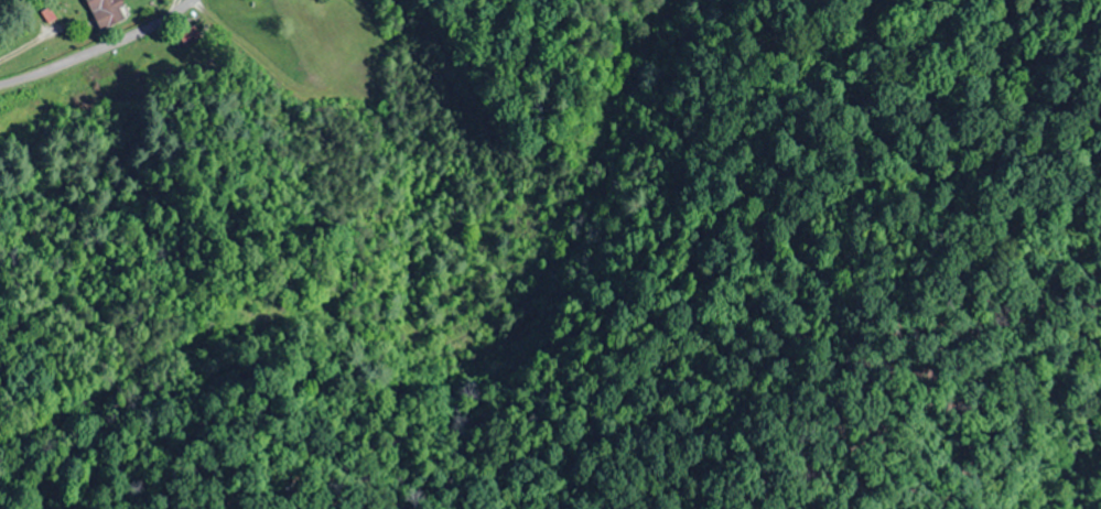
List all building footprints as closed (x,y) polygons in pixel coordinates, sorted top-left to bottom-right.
[(97,30),(124,18),(116,0),(85,0),(97,30)]
